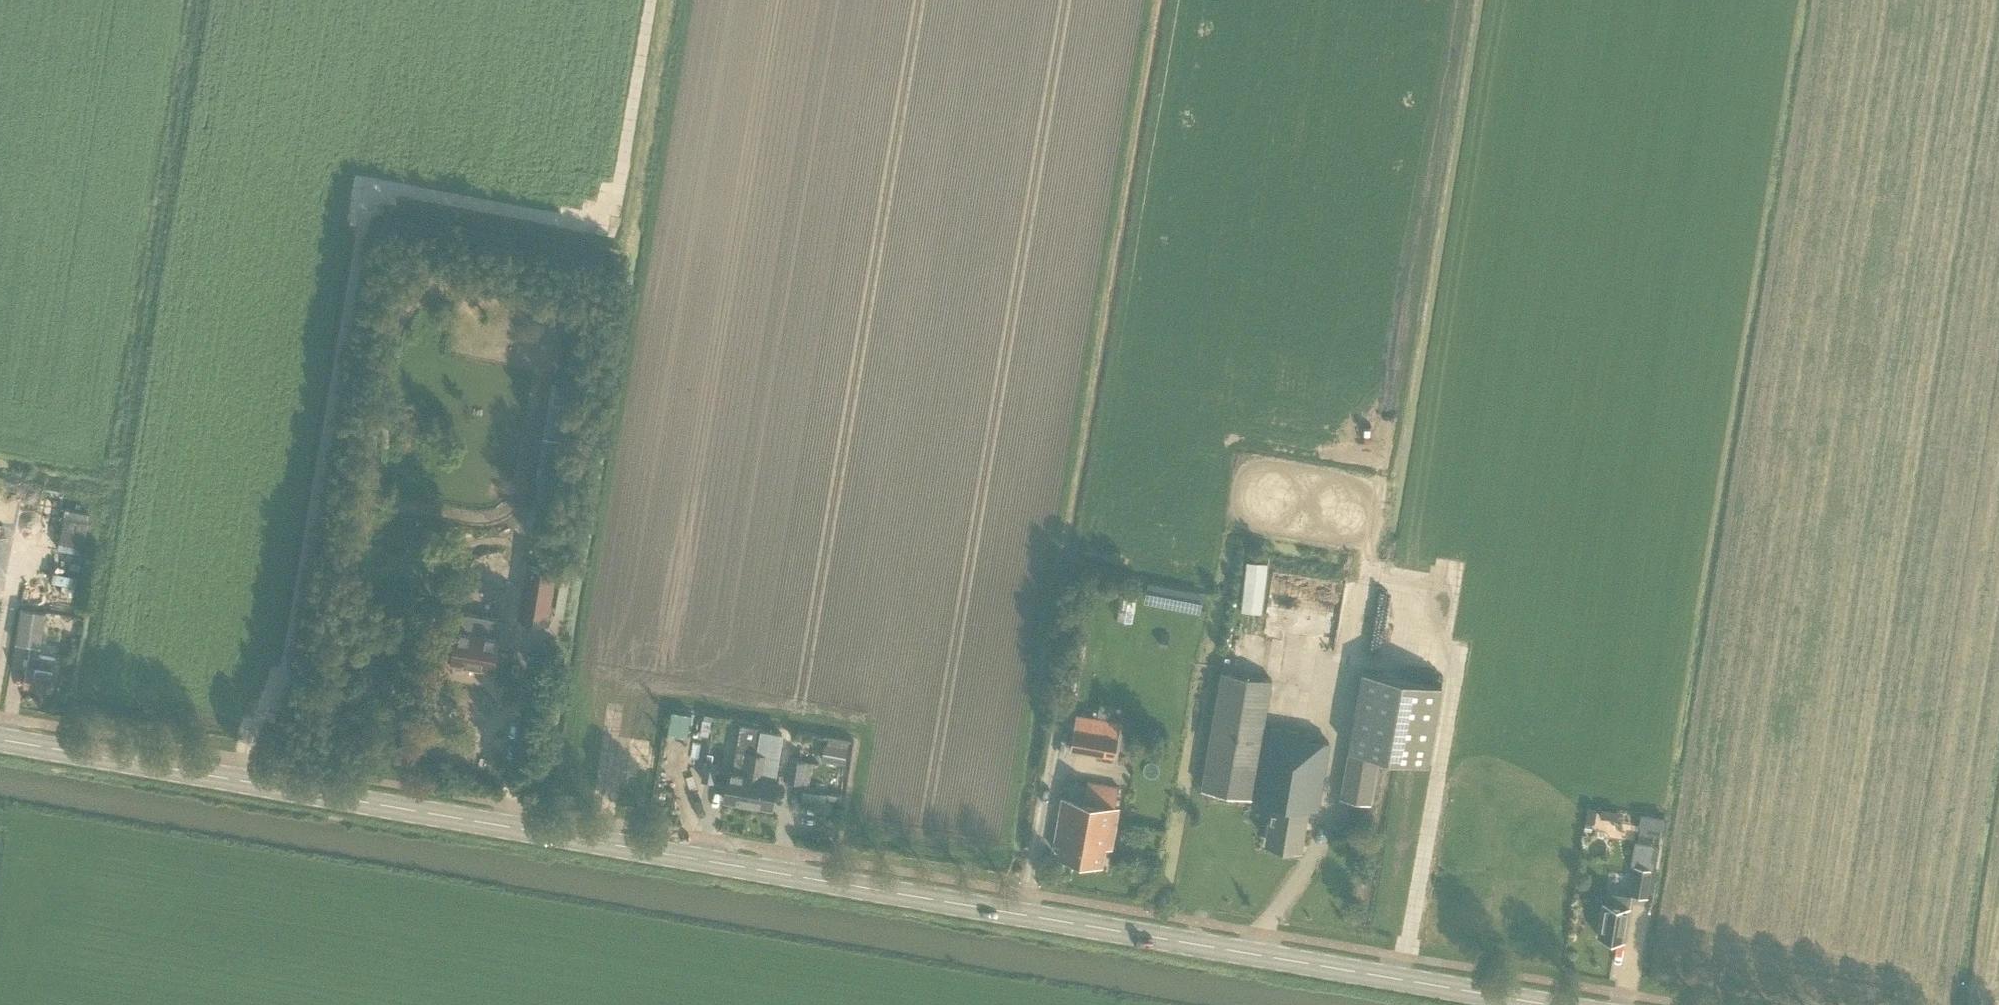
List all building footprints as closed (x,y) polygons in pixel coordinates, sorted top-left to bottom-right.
[(89,513),(66,509),(60,541),(83,545),(89,513)] [(1261,612),(1268,563),(1248,561),(1243,610),(1261,612)] [(548,622),(555,580),(557,569),(529,564),(521,617),(548,622)] [(496,578),(493,611),(516,614),(520,581),(496,578)] [(39,654),(45,613),(21,609),(16,643),(31,645),(27,665),(24,685),(50,689),(54,669),(55,657),(39,654)] [(461,613),(452,661),(495,669),(504,621),(461,613)] [(1380,753),(1395,756),(1430,762),(1444,683),(1364,669),(1352,735),(1341,796),(1372,802),(1380,753)] [(1273,680),(1248,676),(1223,672),(1203,789),(1252,798),(1273,680)] [(28,696),(27,704),(56,707),(57,699),(28,696)] [(1122,720),(1077,712),(1071,749),(1115,756),(1122,720)] [(727,735),(730,719),(730,718),(718,717),(715,734),(727,735)] [(741,725),(737,749),(746,750),(758,752),(762,728),(749,726),(741,725)] [(1265,843),(1280,846),(1303,850),(1312,791),(1322,792),(1330,744),(1313,737),(1313,733),(1267,726),(1254,798),(1264,800),(1272,802),(1271,810),(1273,810),(1272,818),(1270,817),(1265,843)] [(1126,738),(1124,748),(1133,749),(1135,740),(1126,738)] [(734,766),(734,739),(721,739),(721,766),(734,766)] [(849,747),(826,743),(823,759),(846,763),(849,747)] [(732,768),(727,800),(750,803),(752,803),(760,753),(759,753),(758,752),(746,750),(737,749),(734,768),(732,768)] [(773,807),(779,776),(768,774),(771,755),(760,753),(752,803),(773,807)] [(808,761),(800,759),(791,757),(787,779),(804,782),(808,761)] [(707,762),(704,780),(716,782),(719,764),(707,762)] [(815,802),(819,781),(807,779),(803,799),(815,802)] [(1121,807),(1117,806),(1120,787),(1090,782),(1089,785),(1073,783),(1070,798),(1063,797),(1055,843),(1061,844),(1059,855),(1105,863),(1108,846),(1114,848),(1121,807)] [(828,800),(847,803),(848,794),(830,791),(828,800)] [(1596,821),(1598,806),(1589,805),(1587,820),(1596,821)] [(1618,809),(1603,807),(1602,815),(1617,818),(1618,809)] [(1643,814),(1641,828),(1653,829),(1655,815),(1643,814)] [(1635,865),(1630,893),(1632,894),(1649,896),(1653,868),(1635,865)] [(1605,902),(1599,935),(1613,938),(1625,940),(1629,907),(1630,908),(1632,894),(1630,893),(1608,890),(1606,902),(1605,902)]
